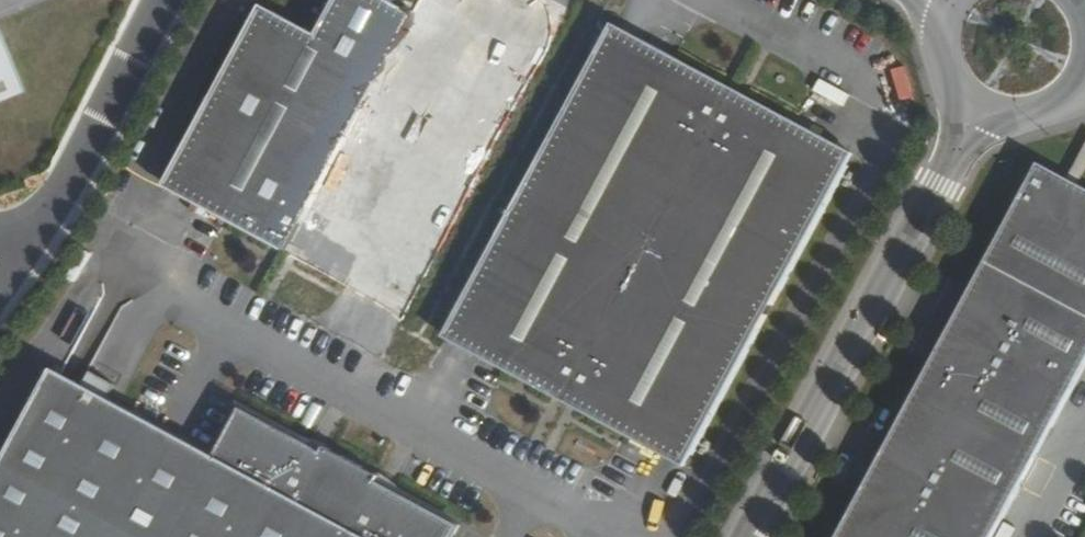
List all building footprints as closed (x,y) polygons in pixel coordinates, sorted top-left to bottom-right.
[(379,302),(388,289),(415,307),(509,136),(582,2),(577,0),(421,0),(417,8),(401,0),(342,0),(332,19),(324,31),(266,3),(177,170),(175,175),(208,190),(200,204),(379,302)] [(617,24),(544,161),(455,325),(484,343),(481,355),(660,452),(667,439),(693,455),(738,373),(797,261),(849,165),(857,150),(828,137),(647,38),(617,24)] [(21,87),(0,35),(0,95),(21,87)] [(893,72),(905,100),(917,95),(905,67),(893,72)] [(1064,167),(1074,173),(1077,175),(1084,160),(1084,126),(1064,167)] [(1074,173),(1064,167),(1037,153),(1033,162),(1072,182),(1074,173)] [(1077,175),(1074,173),(1072,182),(1033,162),(981,257),(984,258),(962,305),(967,308),(955,333),(947,330),(890,437),(898,441),(884,464),(876,460),(835,536),(991,536),(1084,359),(1084,179),(1077,175)] [(208,190),(175,175),(168,188),(200,204),(208,190)] [(379,302),(407,322),(415,307),(388,289),(379,302)] [(484,343),(455,325),(447,339),(481,355),(484,343)] [(56,358),(48,369),(104,399),(110,389),(56,358)] [(457,527),(460,520),(380,474),(382,470),(331,440),(330,443),(327,448),(245,402),(217,450),(110,389),(104,399),(48,369),(27,407),(0,457),(0,536),(452,536),(457,527)] [(667,439),(660,452),(687,468),(693,455),(667,439)]
